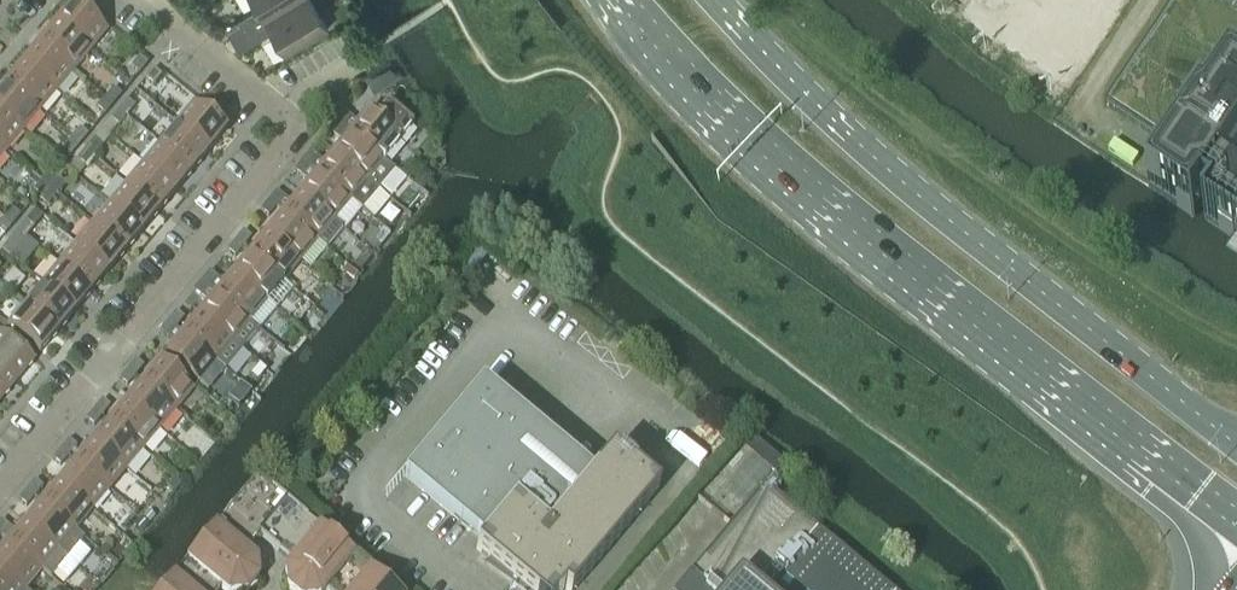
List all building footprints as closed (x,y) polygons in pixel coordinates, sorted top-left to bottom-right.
[(253,4),(255,8),(246,14),(253,26),(296,0),(251,0),(253,4)] [(310,0),(296,0),(253,26),(260,37),(269,31),(284,55),(327,29),(310,0)] [(1103,106),(1171,152),(1147,188),(1191,217),(1202,201),(1214,209),(1206,221),(1236,242),(1236,0),(1173,0),(1103,106)] [(89,52),(107,31),(74,4),(56,25),(89,52)] [(89,52),(56,25),(40,44),(73,72),(89,52)] [(56,92),(73,72),(40,44),(23,64),(56,92)] [(139,75),(147,65),(139,58),(131,68),(139,75)] [(56,92),(23,64),(6,85),(39,112),(56,92)] [(152,86),(161,76),(153,70),(144,80),(152,86)] [(6,85),(0,92),(0,114),(22,132),(39,112),(6,85)] [(113,106),(121,96),(113,89),(105,99),(113,106)] [(105,115),(113,106),(105,99),(96,109),(105,115)] [(127,117),(135,108),(127,101),(118,110),(127,117)] [(226,131),(193,103),(176,124),(209,151),(226,131)] [(118,127),(127,117),(118,110),(110,120),(118,127)] [(401,141),(368,113),(359,125),(343,112),(335,121),(384,161),(401,141)] [(0,114),(0,147),(6,152),(22,132),(0,114)] [(367,181),(384,161),(335,121),(327,131),(342,144),(334,154),(367,181)] [(209,151),(176,124),(158,144),(191,172),(209,151)] [(79,146),(88,136),(79,129),(71,139),(79,146)] [(71,156),(79,146),(71,139),(63,149),(71,156)] [(93,157),(101,148),(93,141),(85,150),(93,157)] [(191,172),(158,144),(142,164),(175,191),(191,172)] [(85,167),(93,157),(85,150),(77,160),(85,167)] [(310,168),(318,158),(310,152),(302,161),(310,168)] [(367,181),(334,154),(317,174),(360,209),(376,190),(367,182),(367,181)] [(301,178),(310,168),(302,161),(293,171),(301,178)] [(175,191),(142,164),(125,184),(158,212),(175,191)] [(49,188),(57,178),(49,172),(41,181),(49,188)] [(360,209),(317,174),(301,194),(334,221),(350,202),(359,210),(360,209)] [(57,195),(65,185),(57,178),(49,188),(57,195)] [(41,198),(49,188),(41,181),(33,191),(41,198)] [(158,212),(125,184),(108,204),(141,232),(158,212)] [(49,204),(57,195),(49,188),(41,198),(49,204)] [(342,230),(333,222),(334,221),(301,194),(292,205),(276,192),(268,201),(276,208),(284,214),(326,249),(342,230)] [(268,218),(276,208),(268,201),(260,211),(268,218)] [(141,232),(108,204),(92,224),(125,252),(141,232)] [(12,226),(20,216),(12,210),(4,220),(12,226)] [(300,261),(316,242),(326,250),(326,249),(284,214),(267,234),(300,261)] [(12,226),(4,220),(0,224),(0,233),(4,236),(12,226)] [(26,238),(34,228),(26,221),(18,231),(26,238)] [(125,252),(92,224),(75,244),(108,272),(125,252)] [(18,248),(26,238),(18,231),(9,241),(18,248)] [(243,248),(251,238),(243,232),(235,241),(243,248)] [(300,261),(267,234),(250,254),(283,282),(300,261)] [(235,258),(243,248),(235,241),(226,251),(235,258)] [(91,293),(108,272),(75,244),(57,265),(91,293)] [(283,282),(250,254),(234,274),(276,310),(293,290),(283,282)] [(74,312),(91,293),(57,265),(41,284),(74,312)] [(276,310),(234,274),(225,285),(209,272),(201,281),(250,322),(249,322),(258,330),(276,310)] [(250,322),(201,281),(193,291),(208,304),(200,314),(233,342),(249,322),(250,322)] [(74,312),(41,284),(24,304),(58,332),(74,312)] [(40,353),(58,332),(24,304),(7,325),(40,353)] [(175,329),(176,329),(184,319),(176,312),(167,322),(175,329)] [(233,342),(200,314),(183,335),(216,362),(233,342)] [(225,370),(216,362),(183,335),(176,329),(175,329),(167,322),(159,332),(175,345),(165,356),(208,391),(225,370)] [(1,332),(0,333),(0,367),(17,381),(34,360),(1,332)] [(135,377),(144,367),(135,360),(127,370),(135,377)] [(193,389),(160,362),(143,382),(176,410),(193,389)] [(0,367),(0,401),(17,381),(0,367)] [(127,386),(135,377),(127,370),(119,380),(127,386)] [(176,410),(143,382),(126,403),(159,430),(176,410)] [(659,490),(613,452),(570,503),(516,458),(539,430),(482,382),(404,476),(483,541),(476,549),(525,589),(575,589),(659,490)] [(102,417),(110,407),(102,400),(94,410),(102,417)] [(159,430),(126,403),(109,422),(142,450),(159,430)] [(94,427),(102,417),(94,410),(86,420),(94,427)] [(125,470),(142,450),(109,422),(92,443),(125,470)] [(744,434),(708,476),(751,512),(787,469),(744,434)] [(68,457),(77,447),(69,440),(60,450),(68,457)] [(109,490),(125,470),(92,443),(76,463),(109,490)] [(60,466),(68,457),(60,450),(52,460),(60,466)] [(109,490),(76,463),(59,483),(92,511),(109,490)] [(787,469),(751,512),(774,531),(810,489),(787,469)] [(246,551),(258,536),(287,501),(257,476),(186,561),(222,589),(249,589),(258,579),(257,560),(246,551)] [(34,497),(43,487),(35,480),(26,491),(34,497)] [(92,511),(59,483),(42,503),(75,530),(92,511)] [(810,489),(774,531),(797,551),(833,508),(810,489)] [(26,507),(34,497),(26,491),(18,500),(26,507)] [(320,528),(319,529),(304,516),(304,515),(287,501),(258,536),(291,563),(285,569),(287,588),(289,589),(326,589),(354,557),(320,528)] [(84,538),(75,531),(75,530),(42,503),(25,523),(67,559),(84,538)] [(833,508),(797,551),(821,570),(856,527),(833,508)] [(25,523),(17,533),(1,521),(0,522),(0,537),(1,537),(8,543),(41,571),(51,578),(67,559),(25,523)] [(856,527),(821,570),(844,589),(879,547),(856,527)] [(41,571),(8,543),(0,553),(0,570),(24,589),(25,589),(41,571)] [(844,589),(882,589),(902,566),(879,547),(844,589)] [(370,570),(370,571),(354,558),(354,557),(326,589),(394,589),(370,570)] [(186,561),(162,589),(222,589),(186,561)] [(715,589),(717,589),(766,589),(735,564),(715,589)] [(882,589),(922,589),(926,585),(902,566),(882,589)] [(0,570),(0,589),(24,589),(0,570)]
